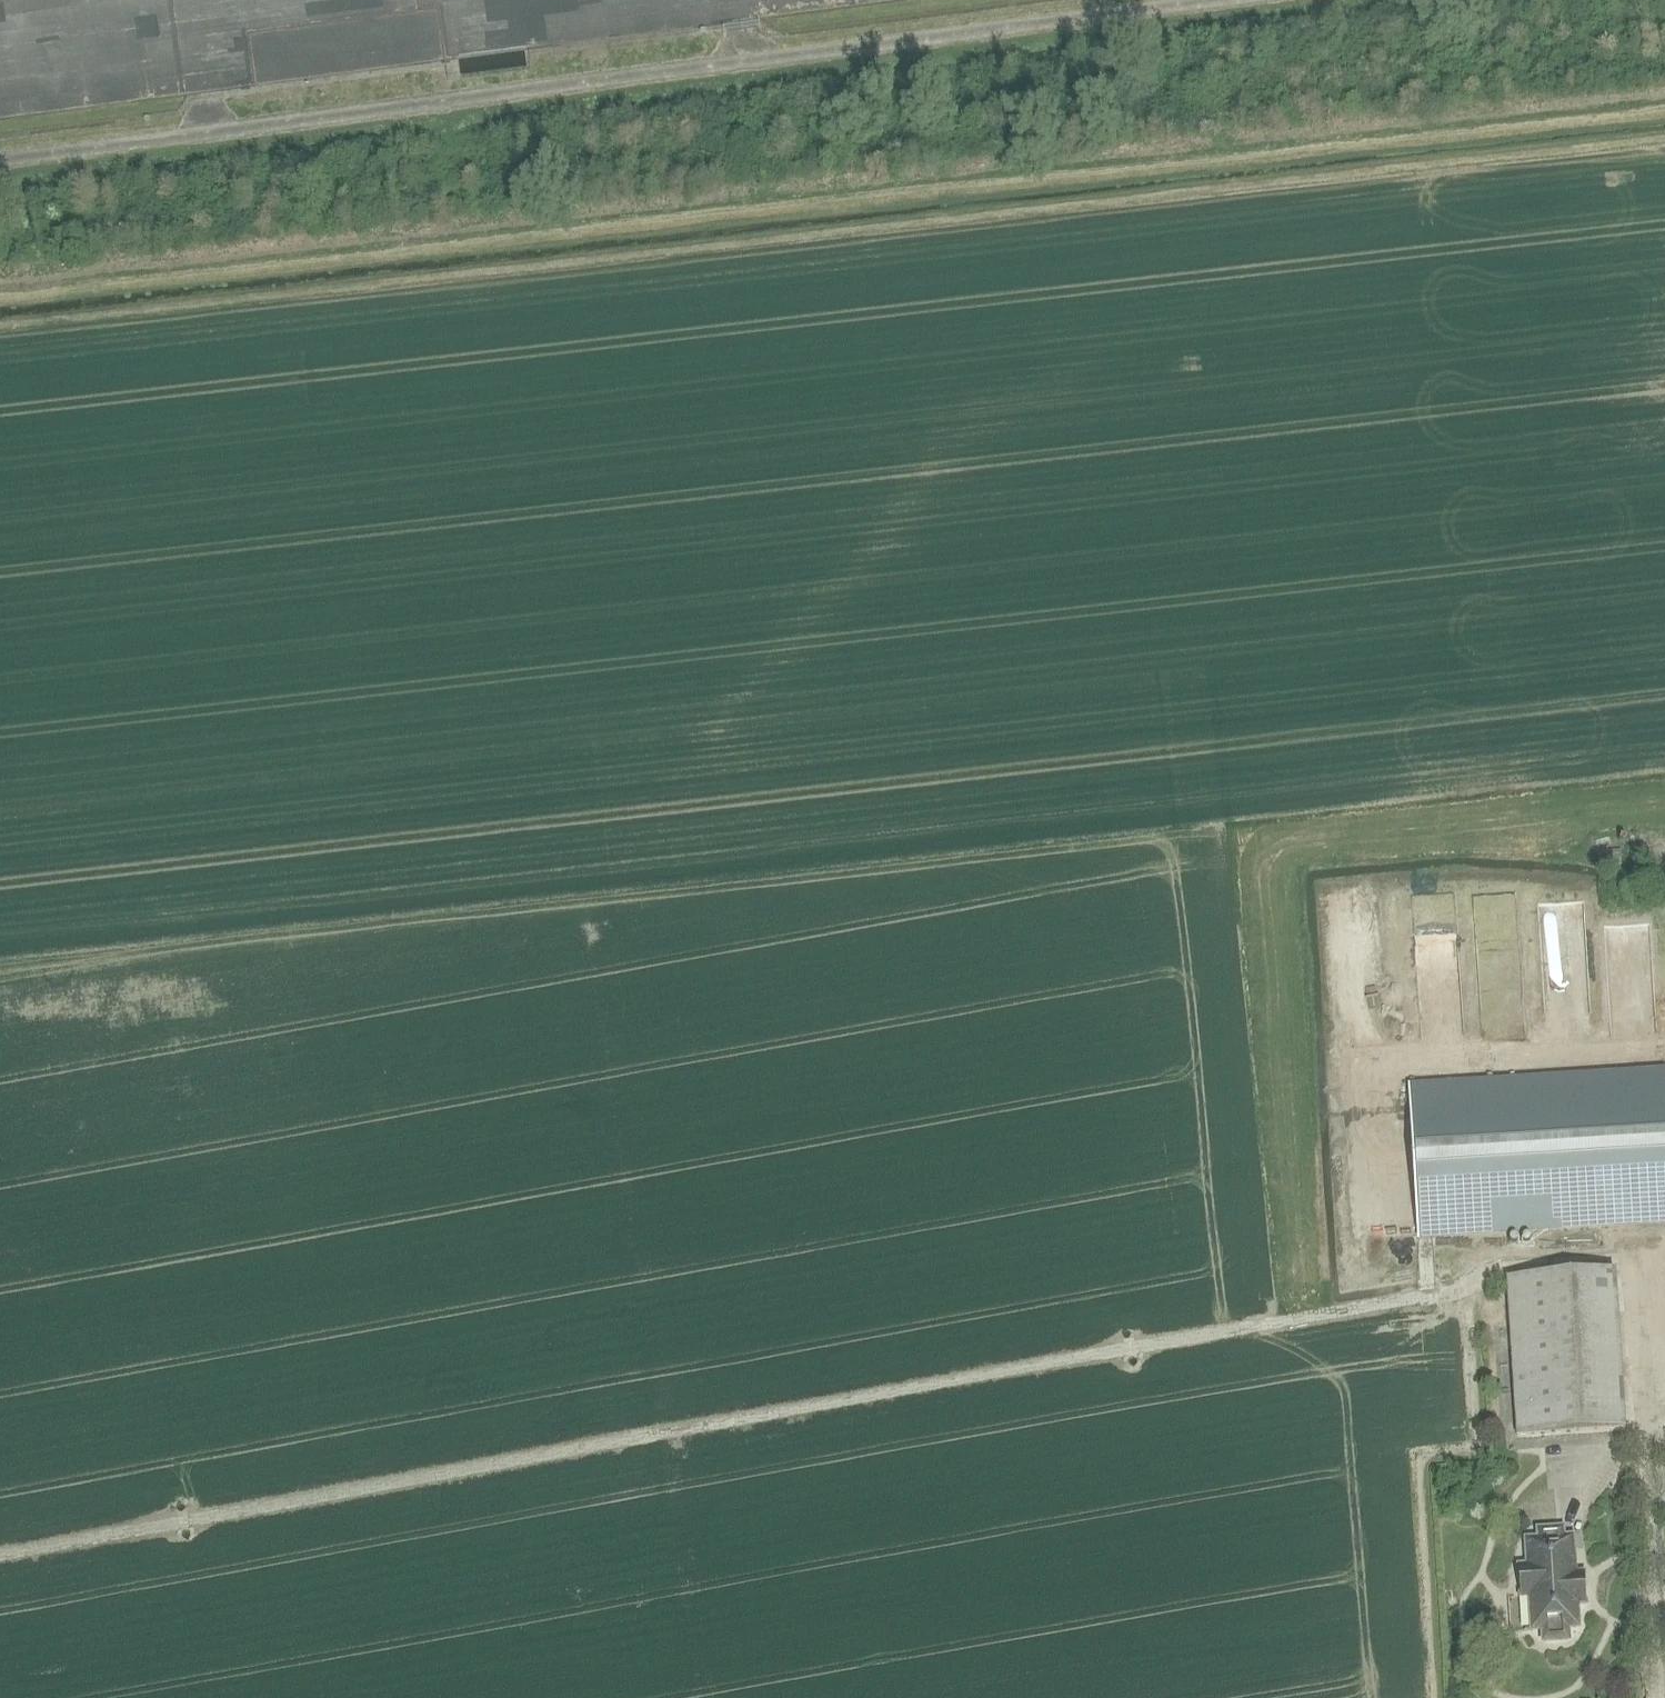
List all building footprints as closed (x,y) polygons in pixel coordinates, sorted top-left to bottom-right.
[(1407,1086),(1417,1242),(1664,1227),(1664,1070),(1407,1086)] [(1508,1282),(1518,1439),(1624,1433),(1614,1275),(1508,1282)] [(1527,1569),(1519,1570),(1521,1599),(1529,1599),(1532,1633),(1542,1632),(1543,1644),(1567,1642),(1566,1630),(1577,1630),(1576,1607),(1584,1607),(1582,1577),(1574,1578),(1571,1540),(1561,1541),(1561,1532),(1538,1534),(1538,1543),(1526,1543),(1527,1569)]
